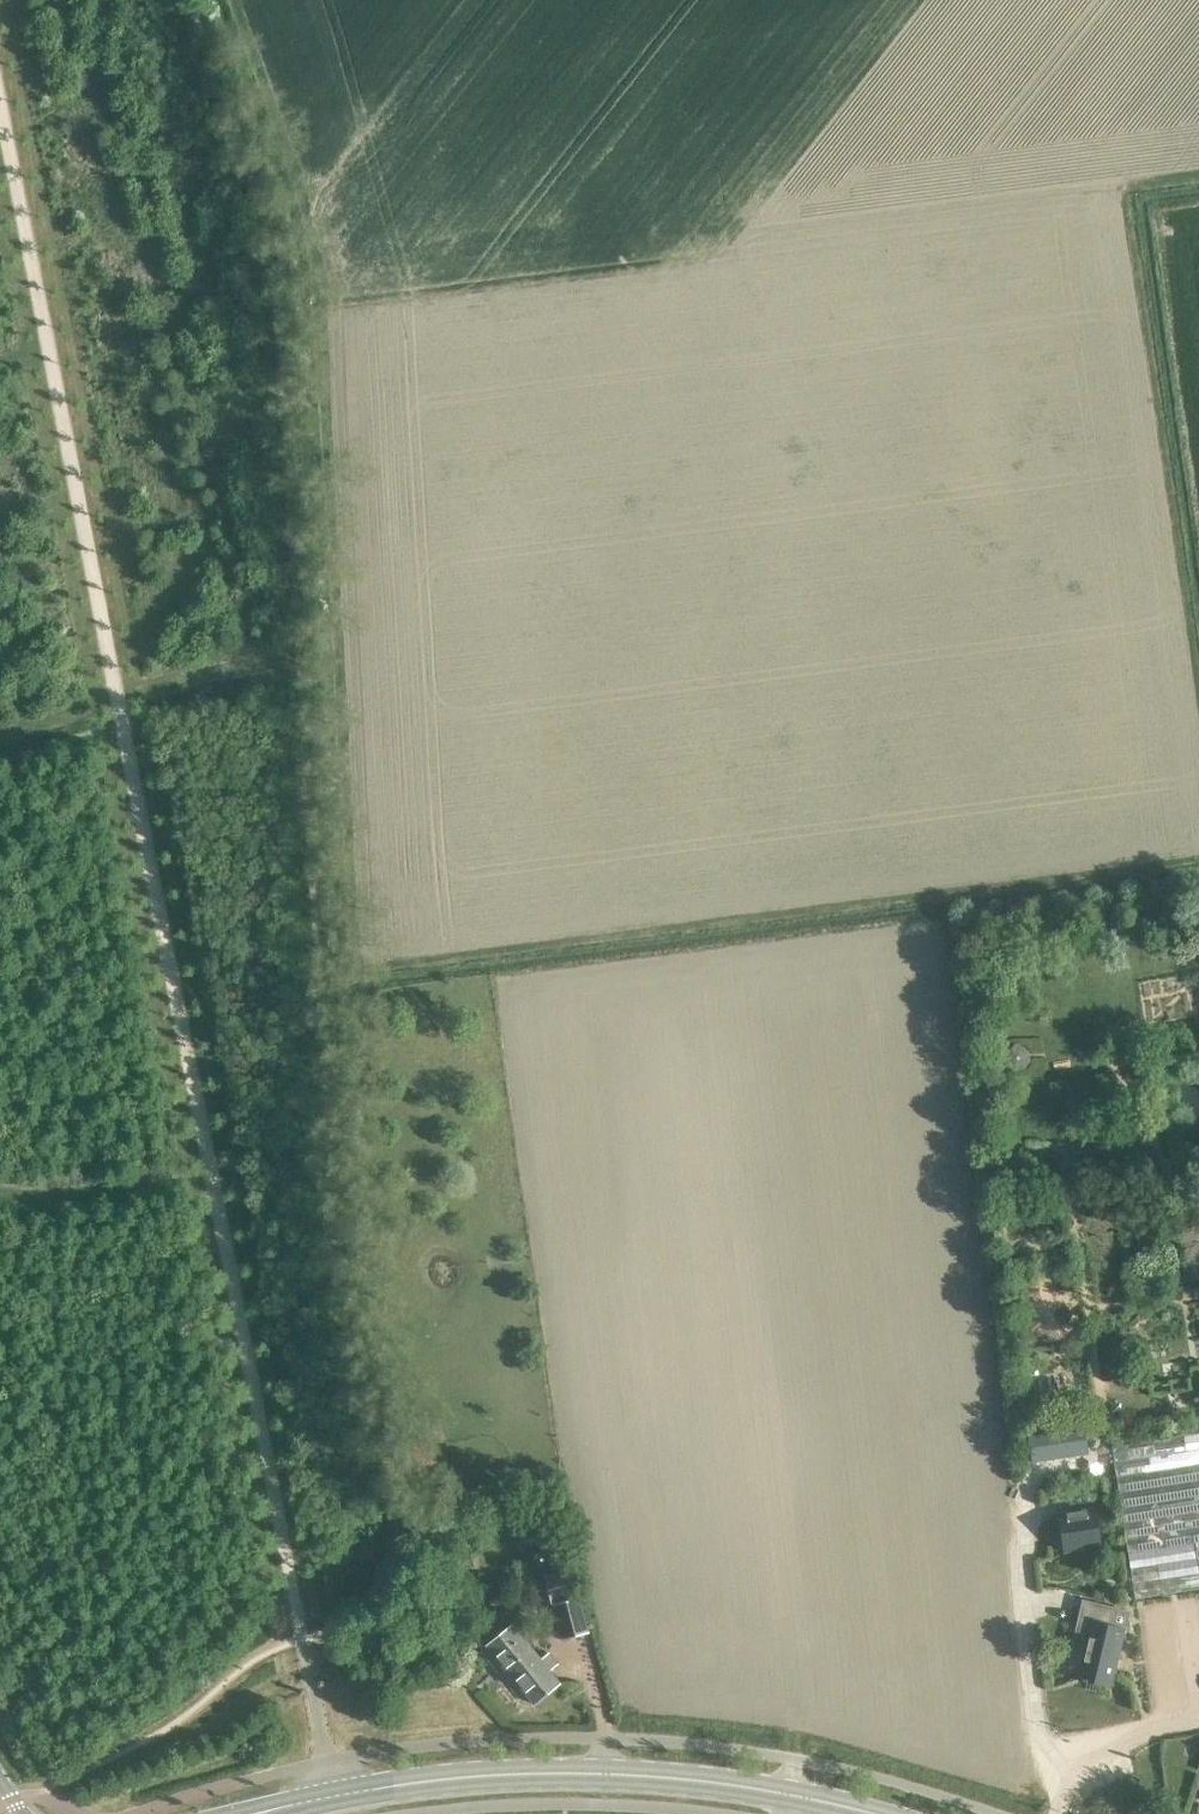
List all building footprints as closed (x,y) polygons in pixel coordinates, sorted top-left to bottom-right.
[(1110,1446),(1134,1599),(1198,1589),(1198,1433),(1110,1446)] [(1098,1546),(1092,1508),(1057,1514),(1063,1552),(1098,1546)] [(553,1605),(562,1638),(588,1631),(579,1598),(553,1605)] [(1087,1626),(1074,1679),(1110,1687),(1128,1611),(1082,1599),(1076,1623),(1087,1626)] [(510,1622),(484,1644),(532,1700),(557,1679),(547,1667),(555,1660),(546,1650),(539,1656),(510,1622)]
